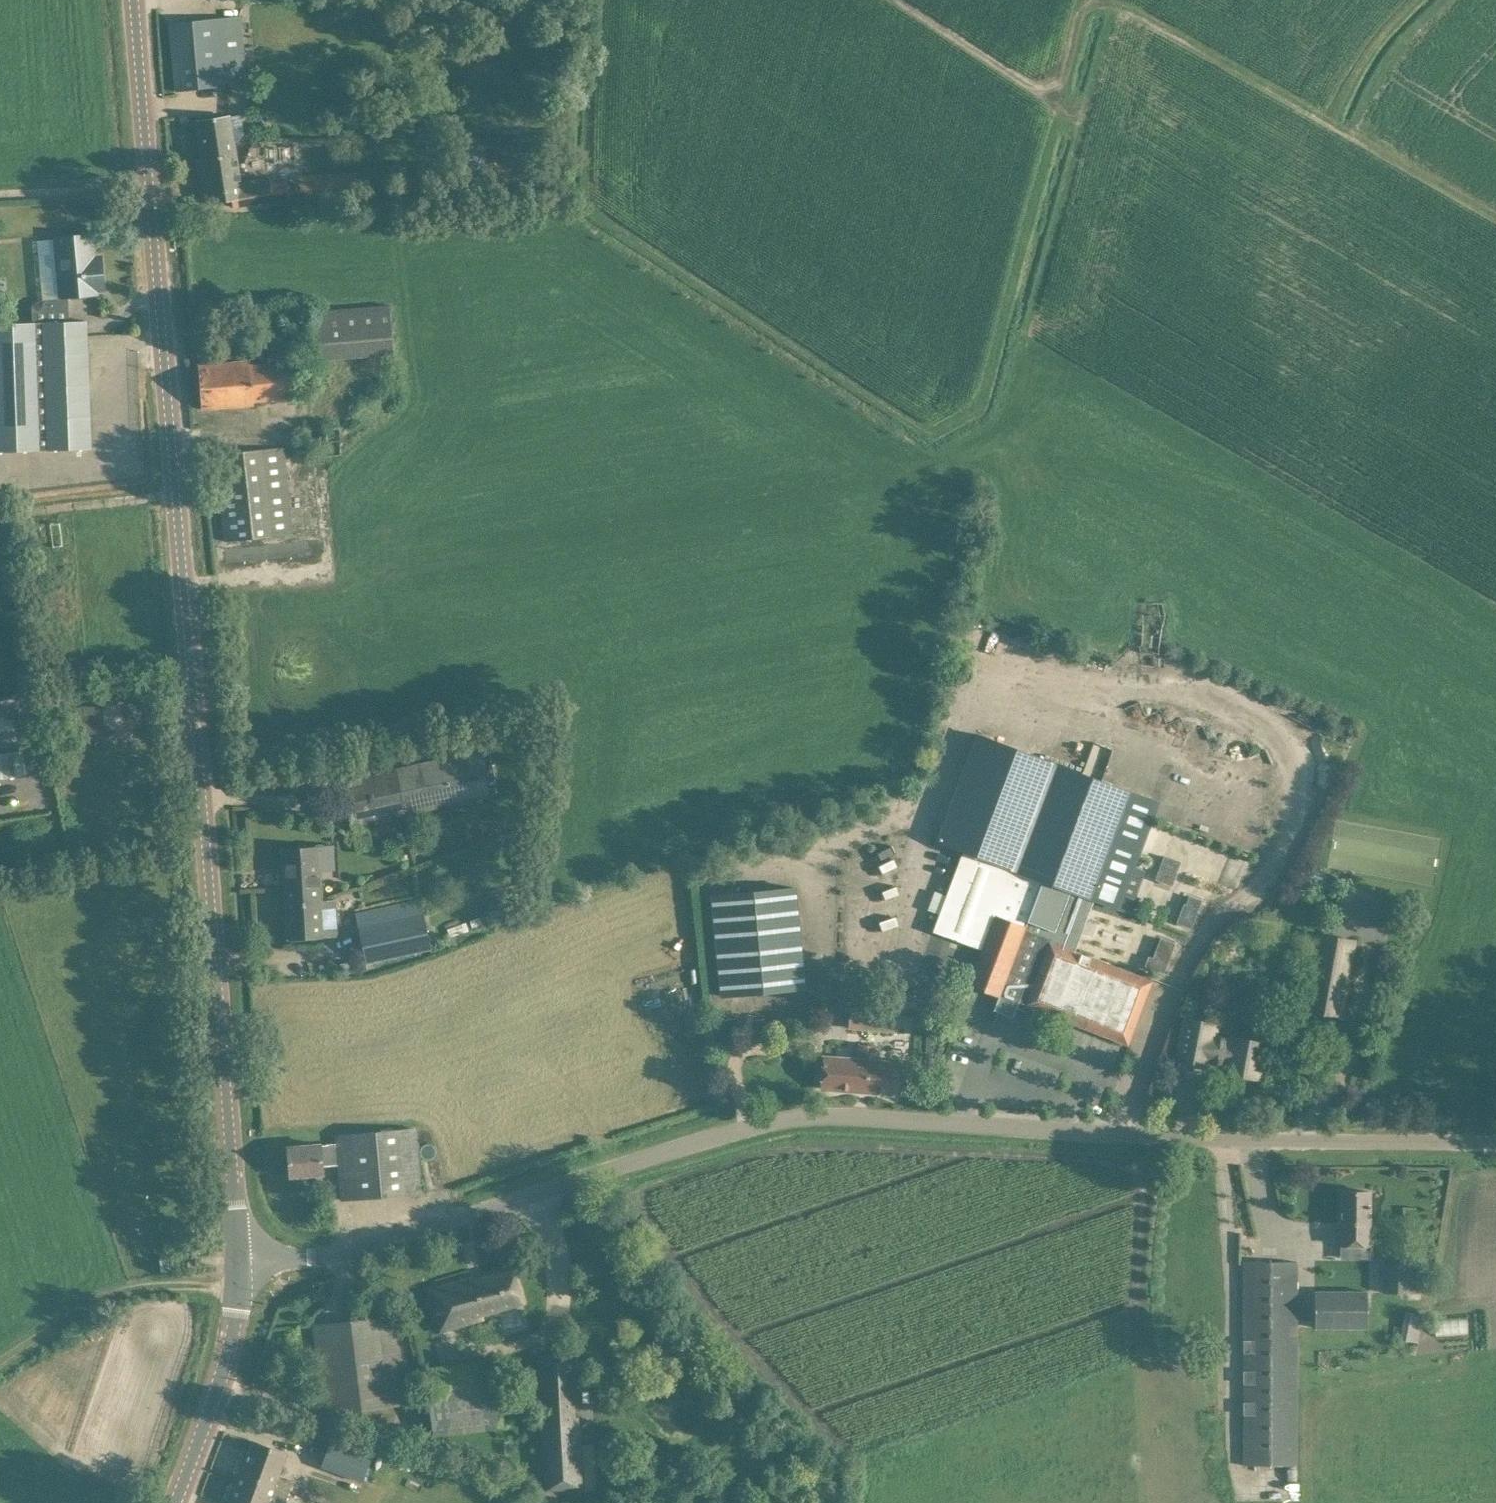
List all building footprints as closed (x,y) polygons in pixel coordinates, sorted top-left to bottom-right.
[(177,91),(197,89),(218,87),(218,83),(232,82),(232,85),(248,84),(241,16),(215,19),(170,23),(177,91)] [(199,161),(201,175),(240,169),(235,142),(243,141),(239,115),(226,116),(198,120),(204,160),(199,161)] [(234,207),(273,202),(274,206),(350,198),(349,189),(353,189),(351,171),(305,173),(305,171),(300,171),(301,188),(297,188),(289,189),(288,181),(273,182),(272,176),(242,180),(240,169),(201,175),(205,203),(233,199),(234,206),(234,207)] [(0,322),(0,451),(72,448),(92,448),(90,416),(87,320),(68,321),(67,296),(97,294),(97,291),(105,290),(103,270),(95,271),(91,234),(55,237),(60,298),(42,300),(42,321),(0,322)] [(314,360),(395,354),(391,304),(311,311),(314,360)] [(202,408),(221,407),(253,405),(253,400),(296,397),(294,363),(250,367),(250,361),(198,365),(202,408)] [(225,540),(245,538),(268,535),(292,533),(283,446),(251,449),(215,454),(225,540)] [(1159,655),(1162,602),(1141,600),(1138,654),(1159,655)] [(102,702),(83,703),(86,733),(104,731),(102,702)] [(963,852),(932,931),(963,943),(978,948),(983,950),(971,984),(983,988),(1025,1005),(1100,1034),(1128,1044),(1152,981),(1075,951),(1094,901),(1118,910),(1157,799),(978,732),(937,842),(961,851),(963,852)] [(341,781),(351,825),(355,839),(357,852),(373,849),(370,835),(367,821),(405,813),(405,814),(492,795),(482,749),(361,777),(341,781)] [(1252,798),(1261,781),(1239,769),(1230,787),(1252,798)] [(321,902),(321,900),(319,870),(334,869),(333,846),(283,848),(286,904),(321,902)] [(907,861),(908,861),(905,850),(891,854),(897,878),(911,874),(907,861)] [(1231,854),(1225,869),(1240,875),(1245,860),(1231,854)] [(895,882),(898,891),(916,886),(913,877),(895,882)] [(794,887),(713,895),(722,996),(804,988),(794,887)] [(1189,897),(1187,905),(1198,909),(1201,901),(1189,897)] [(337,899),(321,900),(321,902),(286,904),(288,938),(339,935),(337,899)] [(356,913),(358,925),(364,952),(366,962),(431,948),(420,899),(356,913)] [(1339,1014),(1342,994),(1352,941),(1321,935),(1311,989),(1307,1009),(1339,1014)] [(1149,956),(1145,966),(1163,973),(1174,943),(1161,938),(1153,958),(1149,956)] [(363,962),(348,967),(352,977),(366,972),(363,962)] [(910,987),(909,996),(924,997),(925,988),(910,987)] [(893,1029),(896,1006),(855,1003),(853,1025),(893,1029)] [(1256,1077),(1260,1057),(1263,1043),(1234,1037),(1233,1042),(1211,1038),(1213,1025),(1186,1019),(1182,1039),(1179,1059),(1206,1064),(1207,1060),(1229,1064),(1227,1072),(1237,1073),(1237,1076),(1246,1078),(1247,1076),(1256,1077)] [(672,1037),(687,1035),(686,1023),(671,1024),(672,1037)] [(897,1093),(899,1073),(900,1058),(877,1056),(878,1044),(862,1043),(861,1055),(825,1052),(823,1068),(822,1088),(897,1093)] [(379,1133),(336,1137),(337,1143),(321,1145),(321,1143),(288,1147),(291,1176),(323,1173),(323,1165),(339,1164),(341,1199),(421,1192),(419,1172),(415,1130),(379,1133)] [(1341,1191),(1341,1245),(1370,1244),(1371,1191),(1341,1191)] [(1243,1464),(1295,1464),(1297,1302),(1297,1261),(1244,1261),(1244,1281),(1244,1301),(1243,1464)] [(480,1311),(481,1314),(522,1302),(512,1269),(472,1280),(471,1277),(427,1290),(427,1291),(428,1291),(440,1330),(473,1321),(471,1314),(480,1311)] [(1366,1292),(1315,1293),(1315,1327),(1366,1326),(1366,1292)] [(403,1314),(313,1325),(324,1413),(414,1403),(403,1314)] [(1408,1345),(1425,1348),(1430,1317),(1413,1314),(1408,1345)] [(574,1349),(557,1350),(558,1354),(540,1355),(547,1488),(581,1487),(574,1349)] [(425,1367),(434,1433),(502,1425),(494,1359),(425,1367)] [(253,1441),(241,1474),(288,1491),(291,1483),(278,1477),(287,1453),(253,1441)] [(330,1441),(321,1466),(363,1481),(372,1456),(330,1441)] [(241,1474),(231,1502),(284,1502),(288,1491),(241,1474)]
